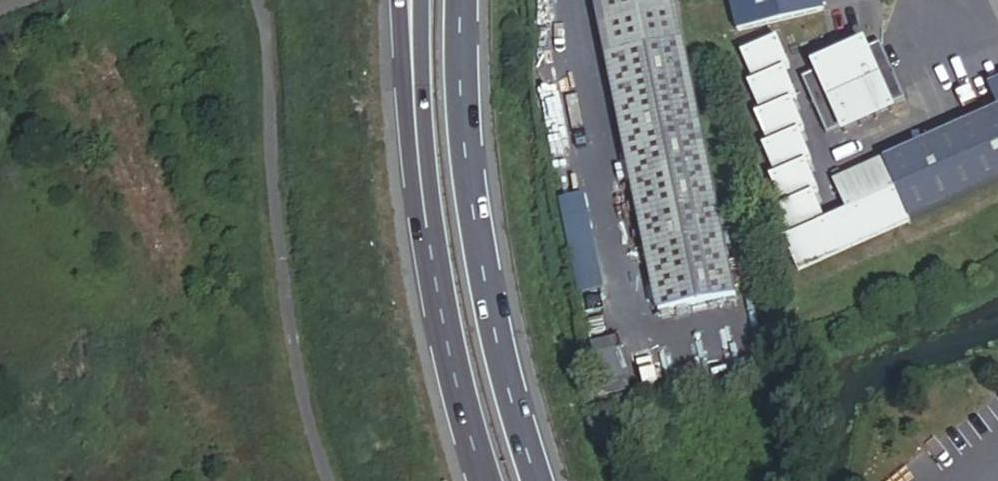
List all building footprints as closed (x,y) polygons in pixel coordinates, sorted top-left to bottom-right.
[(657,0),(574,0),(639,320),(718,304),(657,0)] [(722,35),(811,13),(808,0),(714,0),(722,35)] [(848,9),(812,17),(819,47),(854,39),(848,9)] [(811,187),(824,218),(802,227),(792,200),(797,198),(786,169),(791,167),(779,138),(785,136),(773,106),(779,104),(767,75),(772,73),(761,44),(725,58),(736,87),(731,90),(742,119),(737,121),(749,150),(743,152),(755,181),(749,183),(761,212),(755,215),(767,244),(761,246),(773,276),(997,184),(997,111),(811,187)] [(807,141),(823,135),(871,116),(887,109),(864,52),(848,58),(800,78),(784,84),(807,141)] [(800,78),(848,58),(846,52),(797,72),(800,78)] [(874,121),(871,116),(823,135),(825,141),(874,121)] [(564,197),(573,294),(600,291),(591,195),(564,197)] [(617,337),(589,343),(599,393),(627,388),(617,337)]
